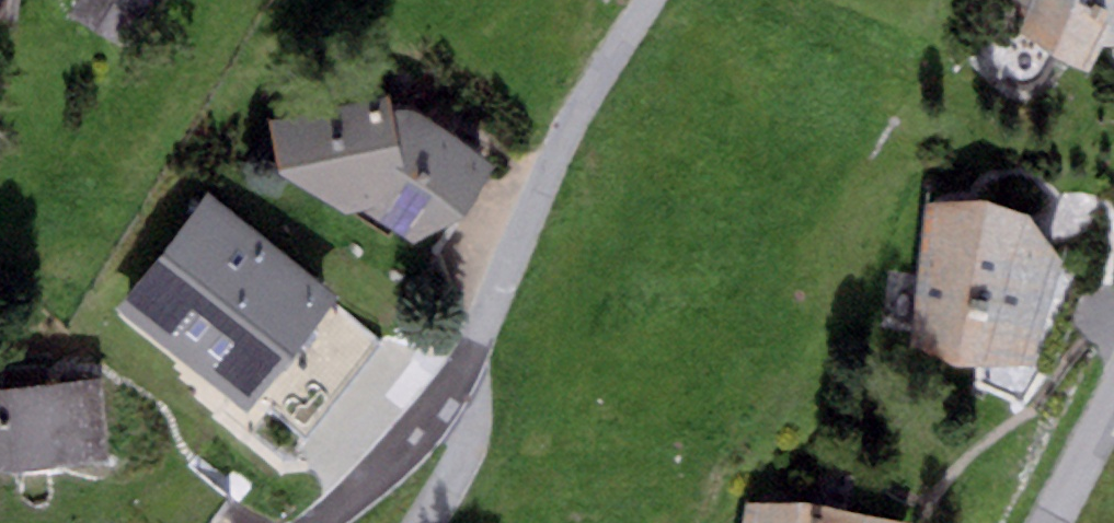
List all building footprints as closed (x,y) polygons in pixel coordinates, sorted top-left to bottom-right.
[(14,26),(19,0),(0,0),(0,24),(14,26)] [(70,16),(123,48),(152,0),(80,0),(70,16)] [(1014,26),(1088,71),(1105,46),(1113,46),(1113,0),(1015,0),(1014,26)] [(395,94),(269,121),(279,171),(410,245),(464,219),(496,165),(395,94)] [(207,196),(119,309),(247,408),(335,296),(207,196)] [(985,201),(926,204),(909,345),(955,366),(1031,364),(1061,260),(1030,215),(985,201)] [(0,386),(0,471),(17,473),(105,462),(100,381),(0,386)] [(748,505),(744,522),(904,522),(803,502),(748,505)]
